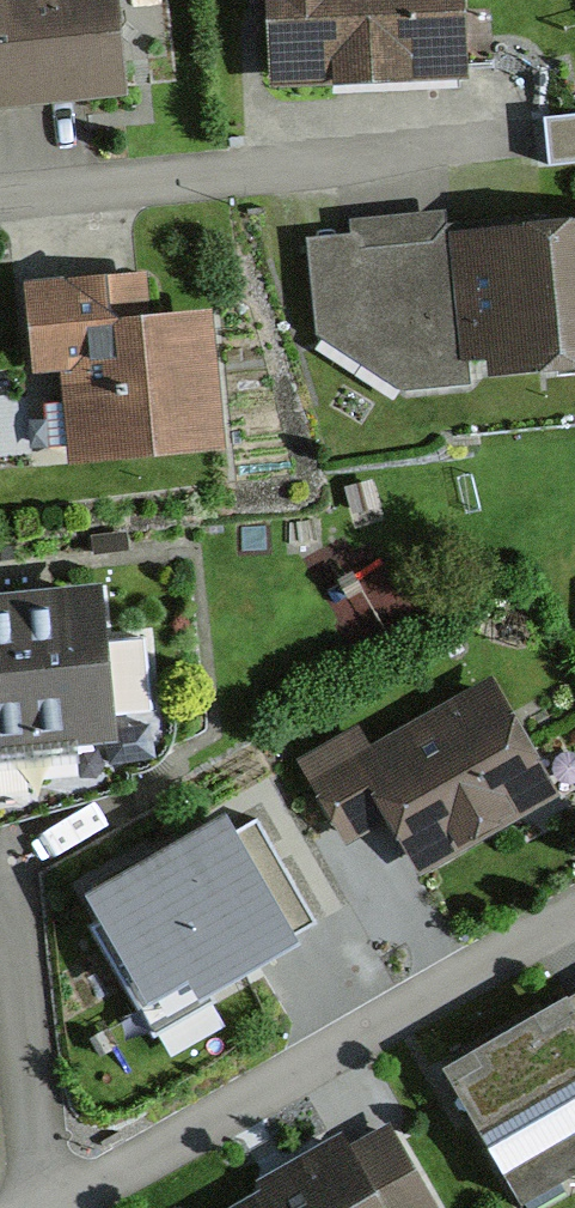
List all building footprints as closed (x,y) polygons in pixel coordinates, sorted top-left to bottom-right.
[(0,0),(0,122),(138,96),(121,0),(0,0)] [(271,105),(480,88),(472,0),(262,0),(271,105)] [(452,247),(469,380),(574,367),(574,231),(452,247)] [(150,280),(21,294),(41,467),(232,446),(217,319),(156,326),(150,280)] [(0,585),(0,737),(114,725),(98,575),(0,585)] [(489,659),(300,782),(345,850),(388,823),(415,865),(562,769),(489,659)] [(237,819),(224,797),(85,879),(148,986),(190,962),(202,983),(320,915),(257,808),(237,819)] [(441,1084),(510,1207),(559,1207),(574,1199),(574,1010),(441,1084)] [(263,1207),(442,1207),(388,1126),(263,1207)]
